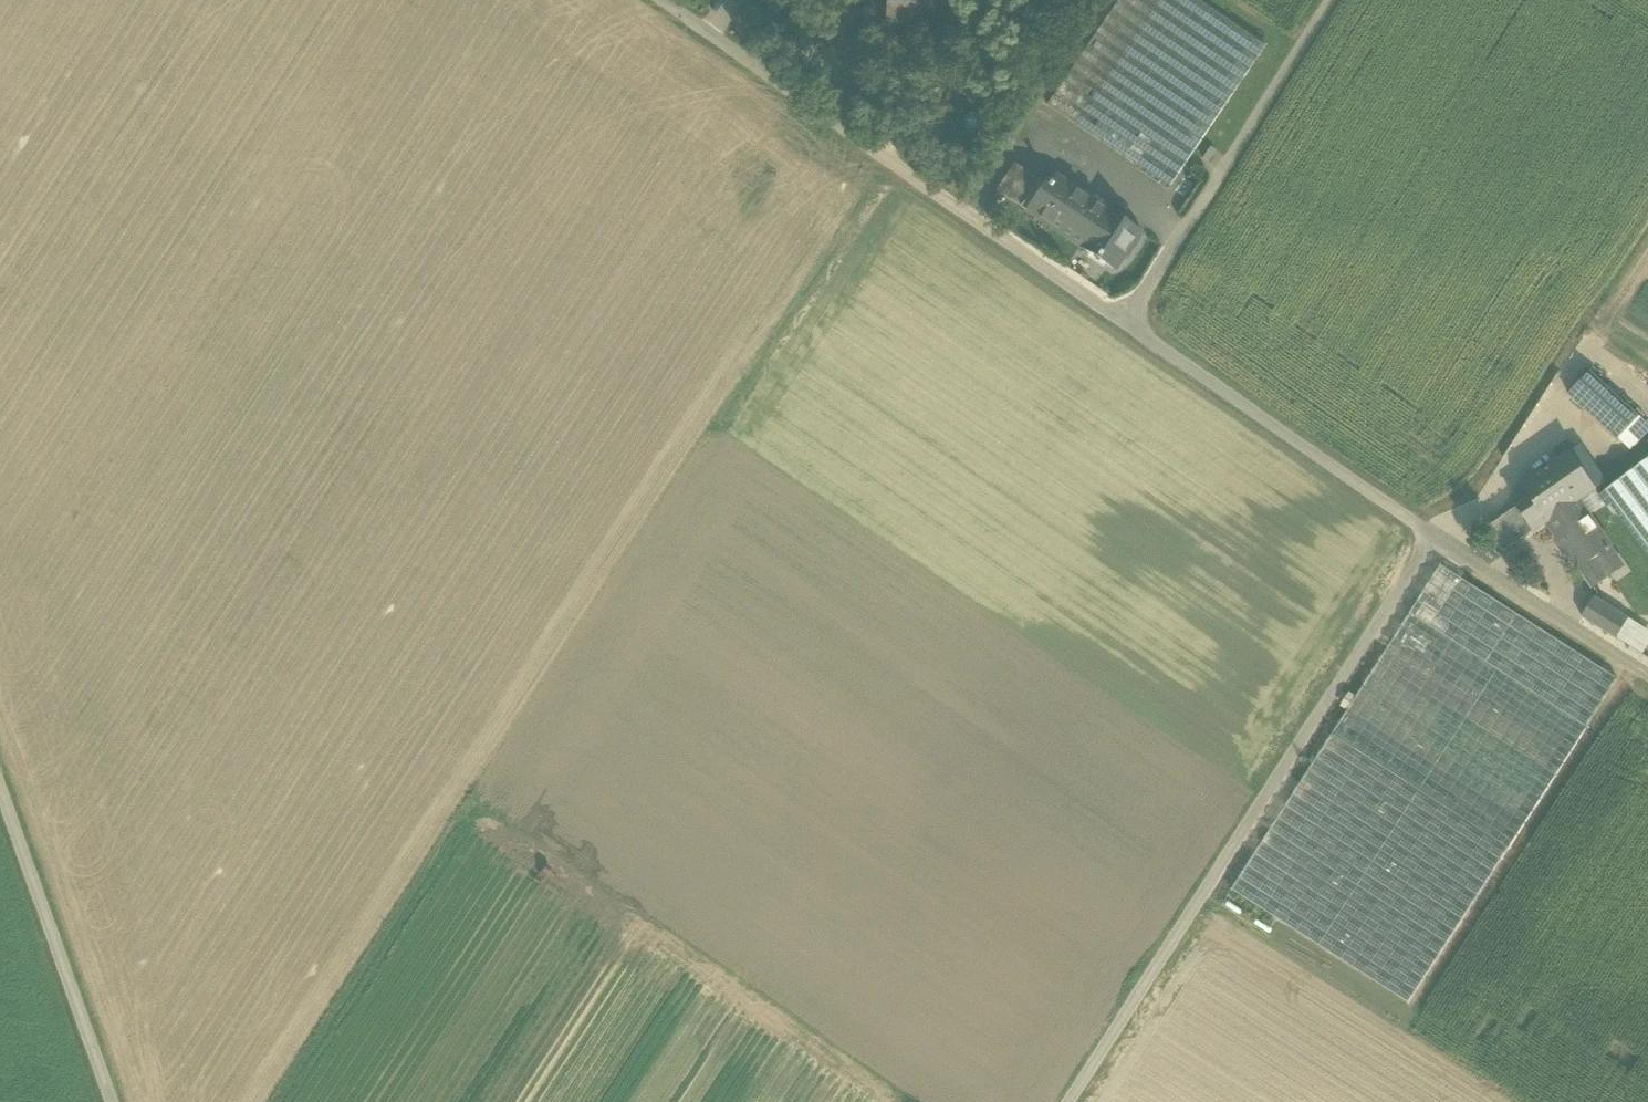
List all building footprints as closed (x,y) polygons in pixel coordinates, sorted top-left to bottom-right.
[(885,25),(932,25),(932,5),(932,0),(885,0),(885,25)] [(1194,0),(1118,0),(1048,106),(1060,114),(1082,129),(1170,189),(1263,47),(1194,0)] [(960,4),(932,5),(932,25),(960,24),(960,4)] [(1039,183),(1016,168),(999,194),(1022,209),(1039,183)] [(1088,202),(1056,182),(1050,190),(1033,216),(1069,240),(1084,218),(1079,215),(1088,202)] [(1039,183),(1022,209),(1033,216),(1050,190),(1039,183)] [(1107,215),(1088,202),(1079,215),(1084,218),(1069,240),(1084,250),(1082,252),(1114,273),(1131,247),(1136,250),(1144,238),(1107,214),(1107,215)] [(1639,417),(1590,372),(1569,395),(1617,440),(1639,417)] [(1617,440),(1628,450),(1647,429),(1647,426),(1639,417),(1617,440)] [(1617,440),(1532,499),(1547,522),(1578,501),(1632,463),(1617,440)] [(1613,500),(1647,546),(1647,473),(1613,500)] [(1531,498),(1488,528),(1503,551),(1547,523),(1547,522),(1532,499),(1531,498)] [(1610,548),(1578,501),(1547,522),(1547,523),(1579,570),(1580,569),(1593,587),(1622,567),(1610,549),(1610,548)] [(1408,616),(1585,731),(1617,682),(1440,566),(1408,616)] [(1627,621),(1593,600),(1582,618),(1616,639),(1627,621)] [(1585,731),(1408,616),(1331,735),(1509,850),(1585,731)] [(1616,639),(1641,656),(1647,645),(1647,633),(1627,621),(1616,639)] [(1509,850),(1331,735),(1231,888),(1409,1003),(1509,850)]
